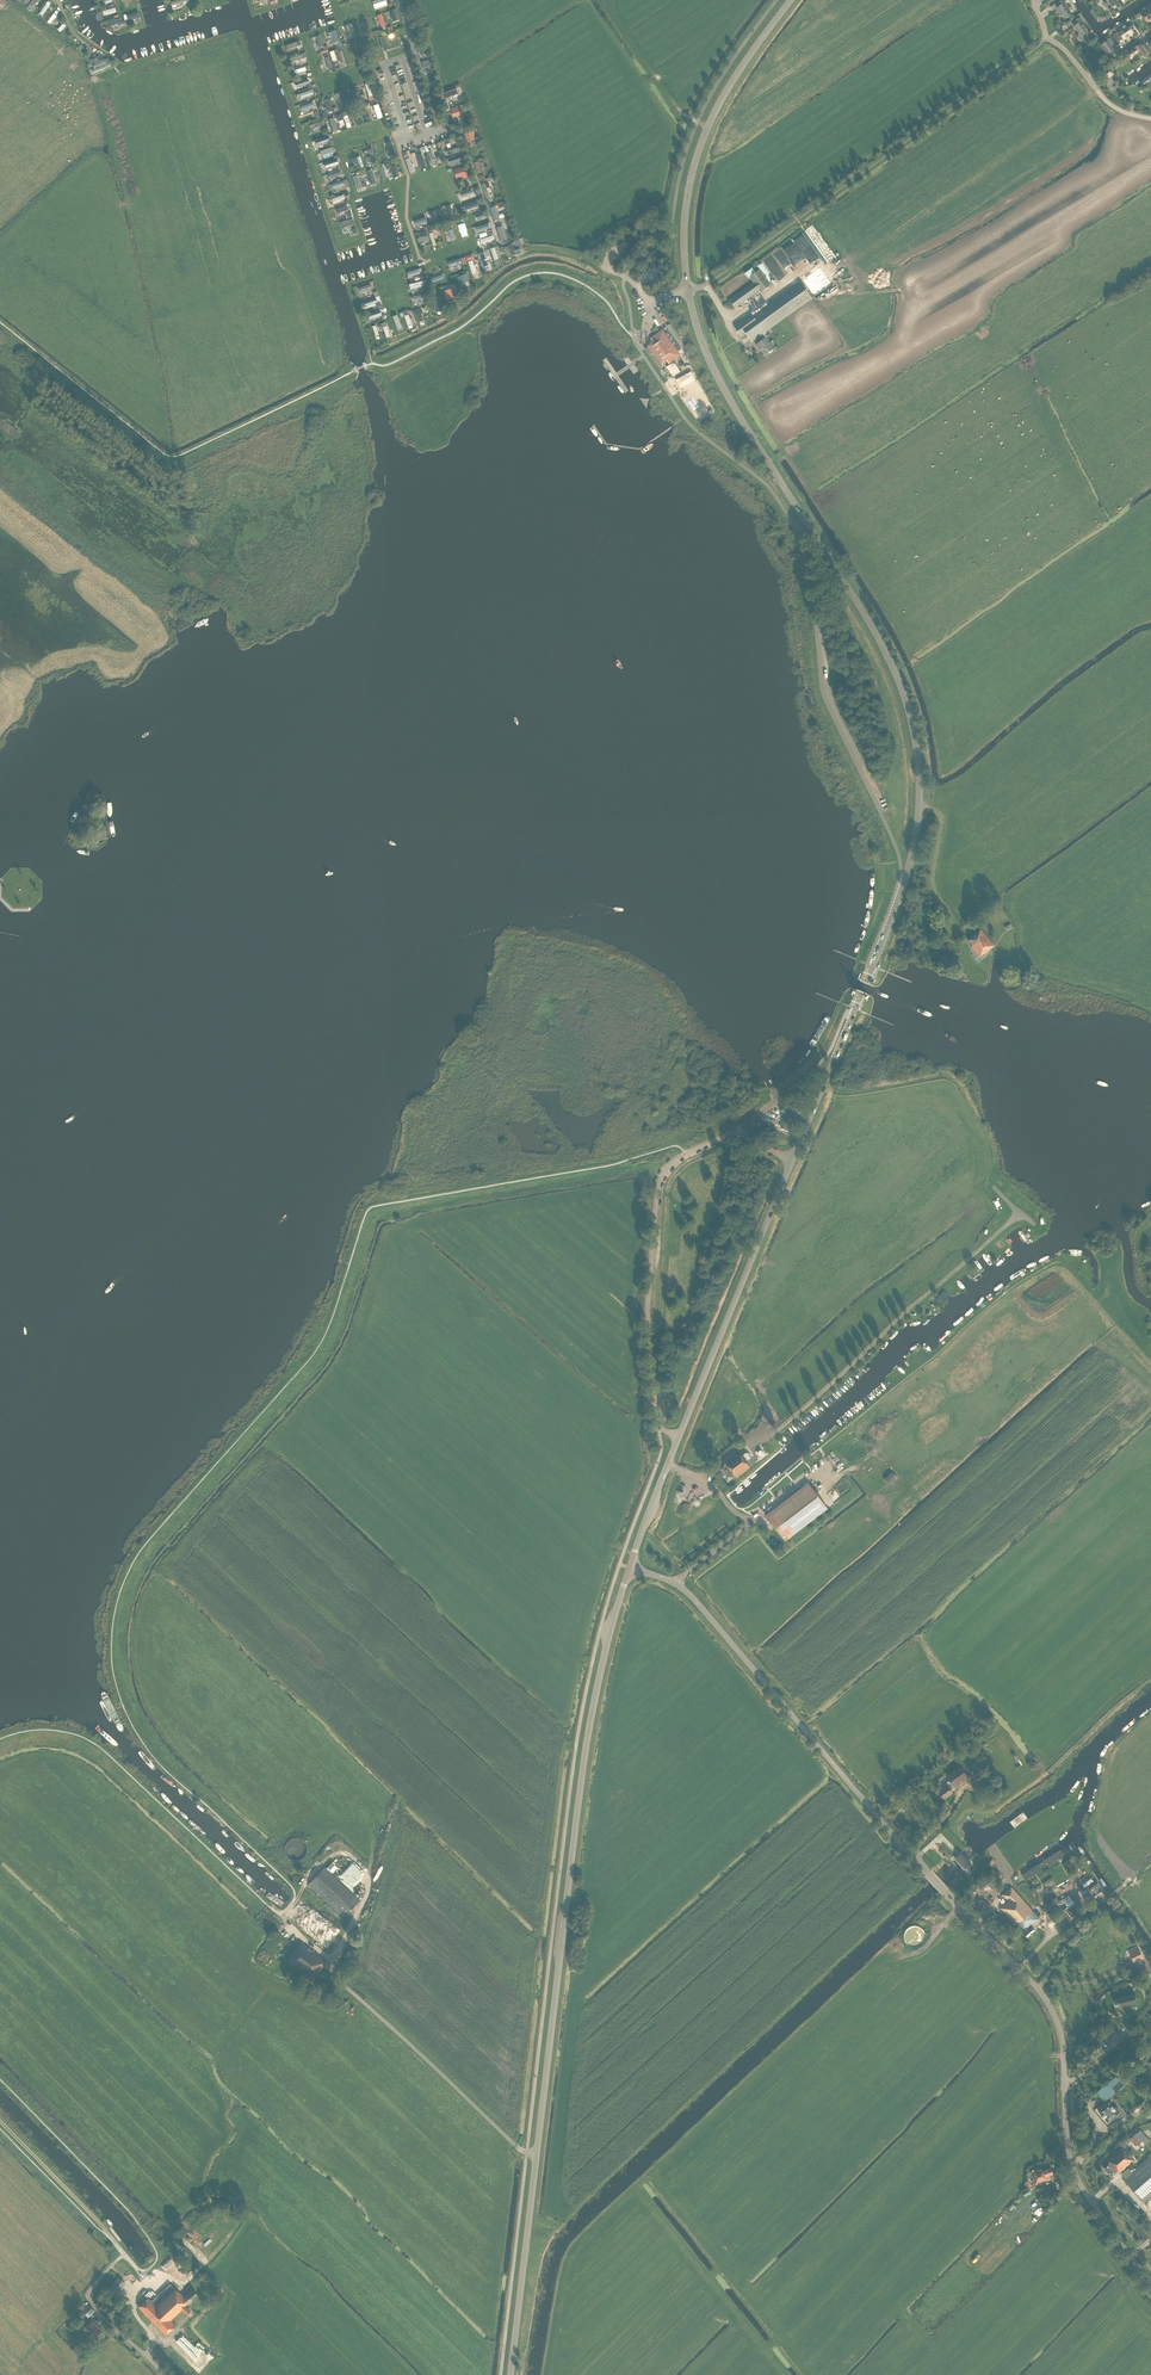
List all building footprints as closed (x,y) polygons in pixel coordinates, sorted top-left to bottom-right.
[(37,1),(35,0),(32,0),(27,8),(31,10),(37,1)] [(123,5),(126,15),(141,11),(138,0),(123,5)] [(1071,13),(1064,3),(1068,0),(1062,0),(1057,4),(1059,7),(1057,8),(1064,18),(1071,13)] [(1112,0),(1101,0),(1108,10),(1115,5),(1118,9),(1121,7),(1116,0),(1114,0),(1113,1),(1112,0)] [(45,5),(39,14),(42,16),(48,7),(45,5)] [(397,8),(389,10),(393,22),(401,19),(397,8)] [(1150,20),(1150,9),(1142,15),(1147,23),(1150,20)] [(138,12),(127,16),(128,21),(140,17),(138,12)] [(382,13),(377,15),(381,27),(386,25),(382,13)] [(54,14),(47,23),(50,25),(57,16),(54,14)] [(1081,40),(1083,40),(1084,39),(1085,38),(1085,36),(1085,34),(1088,32),(1081,22),(1082,21),(1080,17),(1074,22),(1076,25),(1074,27),(1079,34),(1078,35),(1078,36),(1078,37),(1078,39),(1080,40),(1081,40)] [(108,22),(110,26),(123,22),(121,18),(119,18),(108,22)] [(364,34),(372,32),(369,20),(361,22),(364,34)] [(63,23),(57,30),(60,33),(66,26),(63,23)] [(349,37),(354,35),(350,23),(345,25),(349,37)] [(1112,37),(1116,43),(1122,39),(1123,40),(1132,33),(1128,27),(1127,28),(1125,25),(1121,27),(1124,30),(1119,33),(1118,32),(1114,35),(1112,37)] [(331,31),(336,43),(340,41),(336,29),(331,31)] [(321,34),(317,35),(320,48),(322,48),(328,69),(333,68),(327,45),(324,46),(321,34)] [(385,51),(397,47),(393,35),(381,39),(385,51)] [(1111,47),(1116,43),(1112,37),(1106,41),(1107,42),(1101,46),(1107,55),(1113,51),(1111,47)] [(286,45),(288,49),(301,45),(300,40),(286,45)] [(357,59),(362,58),(358,44),(352,45),(357,59)] [(1150,53),(1145,44),(1141,46),(1140,44),(1126,55),(1129,60),(1137,55),(1140,58),(1146,54),(1147,55),(1150,53)] [(340,64),(346,62),(342,47),(335,49),(340,64)] [(90,62),(93,70),(106,66),(103,57),(90,62)] [(296,87),(310,84),(308,79),(295,82),(296,87)] [(355,104),(362,102),(358,88),(351,90),(355,104)] [(312,89),(299,94),(301,99),(314,94),(312,89)] [(443,93),(445,99),(459,94),(457,89),(443,93)] [(340,109),(346,107),(340,92),(335,94),(340,109)] [(331,98),(325,100),(328,112),(334,110),(331,98)] [(300,106),(302,111),(315,107),(314,101),(300,106)] [(373,105),(378,119),(383,117),(379,103),(373,105)] [(363,120),(369,118),(365,107),(360,109),(363,120)] [(462,115),(460,109),(451,112),(453,118),(462,115)] [(347,128),(352,126),(347,114),(343,116),(347,128)] [(312,123),(314,132),(319,131),(318,126),(325,125),(324,120),(312,123)] [(477,140),(475,135),(476,134),(474,129),(465,132),(468,143),(477,140)] [(338,150),(334,139),(328,141),(330,147),(320,151),(322,156),(338,150)] [(448,156),(462,151),(460,146),(447,151),(448,156)] [(367,158),(369,166),(378,164),(373,148),(368,149),(370,157),(367,158)] [(420,165),(426,164),(422,148),(416,150),(420,165)] [(432,165),(441,163),(439,155),(434,156),(433,150),(429,151),(432,165)] [(449,158),(451,164),(465,160),(463,154),(449,158)] [(410,173),(415,171),(410,157),(405,159),(410,173)] [(479,161),(474,163),(478,173),(483,171),(479,161)] [(400,175),(396,164),(391,166),(394,177),(400,175)] [(454,170),(457,179),(463,176),(464,179),(470,177),(465,166),(454,170)] [(328,173),(329,178),(342,174),(341,169),(328,173)] [(372,169),(367,171),(371,185),(377,183),(372,169)] [(353,177),(357,190),(363,188),(359,175),(353,177)] [(332,184),(333,189),(345,185),(343,180),(332,184)] [(485,181),(481,182),(486,198),(494,195),(490,182),(486,184),(485,181)] [(458,193),(459,198),(473,193),(472,189),(458,193)] [(334,203),(350,197),(348,191),(332,197),(334,203)] [(465,209),(479,206),(478,201),(464,204),(465,209)] [(349,226),(355,224),(349,204),(337,208),(339,217),(346,215),(347,220),(341,222),(344,232),(350,230),(349,226)] [(446,206),(450,219),(456,218),(452,205),(446,206)] [(495,221),(501,219),(497,206),(490,208),(495,221)] [(485,211),(476,215),(477,220),(486,216),(485,211)] [(417,228),(428,225),(426,217),(415,221),(417,228)] [(476,227),(478,232),(492,228),(490,222),(476,227)] [(462,237),(469,235),(465,223),(458,225),(462,237)] [(502,241),(508,239),(503,225),(497,228),(502,241)] [(427,230),(416,233),(419,242),(430,240),(427,230)] [(482,243),(495,239),(493,234),(480,239),(482,243)] [(783,244),(788,252),(798,247),(793,239),(783,244)] [(505,246),(507,252),(511,250),(513,256),(523,253),(519,241),(505,246)] [(484,254),(479,255),(484,268),(488,267),(484,254)] [(449,262),(451,267),(463,263),(461,258),(449,262)] [(469,261),(473,274),(477,273),(473,260),(469,261)] [(409,277),(421,273),(419,268),(407,272),(409,277)] [(761,293),(770,286),(759,270),(749,277),(754,283),(730,301),(735,308),(759,291),(761,293)] [(443,273),(428,278),(430,284),(445,279),(443,273)] [(458,275),(460,284),(470,282),(467,273),(458,275)] [(785,317),(799,308),(812,298),(800,282),(753,316),(751,314),(734,326),(741,337),(746,334),(752,342),(757,338),(759,342),(756,345),(759,350),(760,349),(765,355),(773,350),(765,338),(762,340),(760,336),(785,317)] [(359,287),(360,292),(373,289),(371,284),(359,287)] [(447,301),(453,299),(452,298),(457,296),(454,288),(444,291),(447,301)] [(414,302),(427,300),(426,293),(413,295),(414,302)] [(365,307),(381,302),(379,298),(363,302),(365,307)] [(419,322),(424,320),(420,308),(416,310),(419,322)] [(407,325),(412,324),(408,309),(400,312),(401,316),(405,315),(407,325)] [(369,320),(380,315),(378,310),(367,314),(369,320)] [(398,314),(393,316),(398,330),(403,328),(398,314)] [(383,327),(386,337),(391,336),(386,321),(377,324),(378,329),(383,327)] [(654,342),(649,346),(661,363),(666,359),(669,363),(672,361),(680,355),(677,352),(681,349),(668,332),(665,334),(662,331),(651,339),(654,342)] [(984,954),(994,946),(981,929),(968,940),(972,946),(971,946),(980,957),(983,954),(984,954)] [(784,1119),(792,1123),(797,1112),(788,1109),(784,1119)] [(774,1125),(759,1119),(757,1124),(772,1129),(774,1125)] [(736,1477),(750,1466),(737,1450),(723,1460),(725,1463),(717,1469),(727,1482),(735,1476),(736,1477)] [(808,1483),(766,1515),(785,1541),(828,1508),(808,1483)] [(950,1781),(946,1783),(946,1784),(943,1787),(944,1789),(939,1792),(944,1798),(952,1792),(951,1790),(954,1787),(955,1788),(969,1778),(959,1765),(946,1775),(950,1781)] [(297,1838),(295,1838),(294,1838),(292,1838),(291,1839),(289,1840),(288,1841),(287,1842),(286,1844),(285,1846),(285,1848),(284,1849),(284,1851),(285,1853),(286,1854),(287,1856),(288,1857),(289,1858),(291,1859),(292,1860),(294,1861),(297,1861),(299,1860),(300,1860),(302,1859),(303,1857),(305,1856),(306,1854),(307,1852),(307,1850),(307,1848),(307,1846),(306,1844),(305,1843),(304,1841),(302,1840),(301,1839),(299,1838),(297,1838)] [(955,1858),(965,1869),(968,1866),(971,1863),(961,1852),(955,1858)] [(1039,1863),(1031,1868),(1021,1874),(1025,1880),(1042,1868),(1039,1863)] [(308,1885),(343,1917),(360,1900),(325,1867),(308,1885)] [(1099,1886),(1098,1885),(1097,1883),(1089,1888),(1096,1898),(1103,1894),(1098,1887),(1099,1886)] [(1028,1937),(1035,1930),(1032,1927),(1036,1923),(1035,1921),(1039,1918),(1011,1887),(1003,1895),(1009,1901),(1000,1909),(1019,1929),(1020,1928),(1024,1932),(1023,1932),(1028,1937)] [(1053,1907),(1049,1903),(1041,1910),(1045,1914),(1053,1907)] [(312,1906),(298,1925),(327,1946),(340,1928),(312,1906)] [(1067,1907),(1060,1913),(1067,1922),(1074,1916),(1067,1907)] [(1057,1918),(1051,1910),(1045,1915),(1052,1922),(1057,1918)] [(314,1979),(323,1966),(322,1965),(325,1960),(300,1941),(286,1959),(309,1976),(314,1979)] [(1128,1950),(1133,1962),(1143,1957),(1137,1946),(1128,1950)] [(1133,1994),(1117,1998),(1117,1999),(1114,2000),(1115,2005),(1118,2005),(1118,2006),(1134,2002),(1135,2002),(1136,1999),(1136,1996),(1133,1994)] [(1127,2080),(1135,2075),(1132,2071),(1124,2076),(1127,2080)] [(1125,2085),(1117,2075),(1096,2092),(1104,2101),(1125,2085)] [(1108,2123),(1119,2114),(1109,2102),(1098,2110),(1102,2115),(1102,2116),(1104,2118),(1108,2123)] [(1143,2139),(1146,2143),(1150,2140),(1140,2129),(1129,2138),(1136,2145),(1143,2139)] [(1139,2155),(1131,2146),(1124,2152),(1121,2148),(1107,2159),(1109,2161),(1103,2167),(1111,2176),(1117,2171),(1119,2173),(1139,2155)] [(1143,2202),(1150,2196),(1150,2156),(1124,2179),(1143,2202)] [(1045,2177),(1053,2174),(1051,2168),(1043,2170),(1041,2167),(1031,2171),(1035,2185),(1046,2181),(1045,2177)] [(1063,2187),(1059,2183),(1052,2190),(1056,2194),(1063,2187)] [(1049,2206),(1044,2203),(1040,2208),(1045,2211),(1049,2206)] [(1003,2226),(1010,2217),(1007,2215),(1000,2224),(1003,2226)] [(128,2251),(139,2266),(146,2261),(135,2246),(128,2251)] [(106,2289),(113,2295),(125,2283),(118,2277),(106,2289)] [(185,2305),(197,2294),(193,2290),(184,2298),(179,2292),(179,2293),(170,2283),(151,2301),(148,2297),(138,2307),(165,2335),(175,2326),(172,2322),(183,2311),(187,2315),(191,2311),(185,2305)] [(94,2311),(89,2305),(88,2304),(81,2310),(88,2317),(94,2311)] [(93,2334),(95,2336),(101,2331),(92,2321),(86,2327),(89,2330),(86,2332),(90,2336),(93,2334)]
